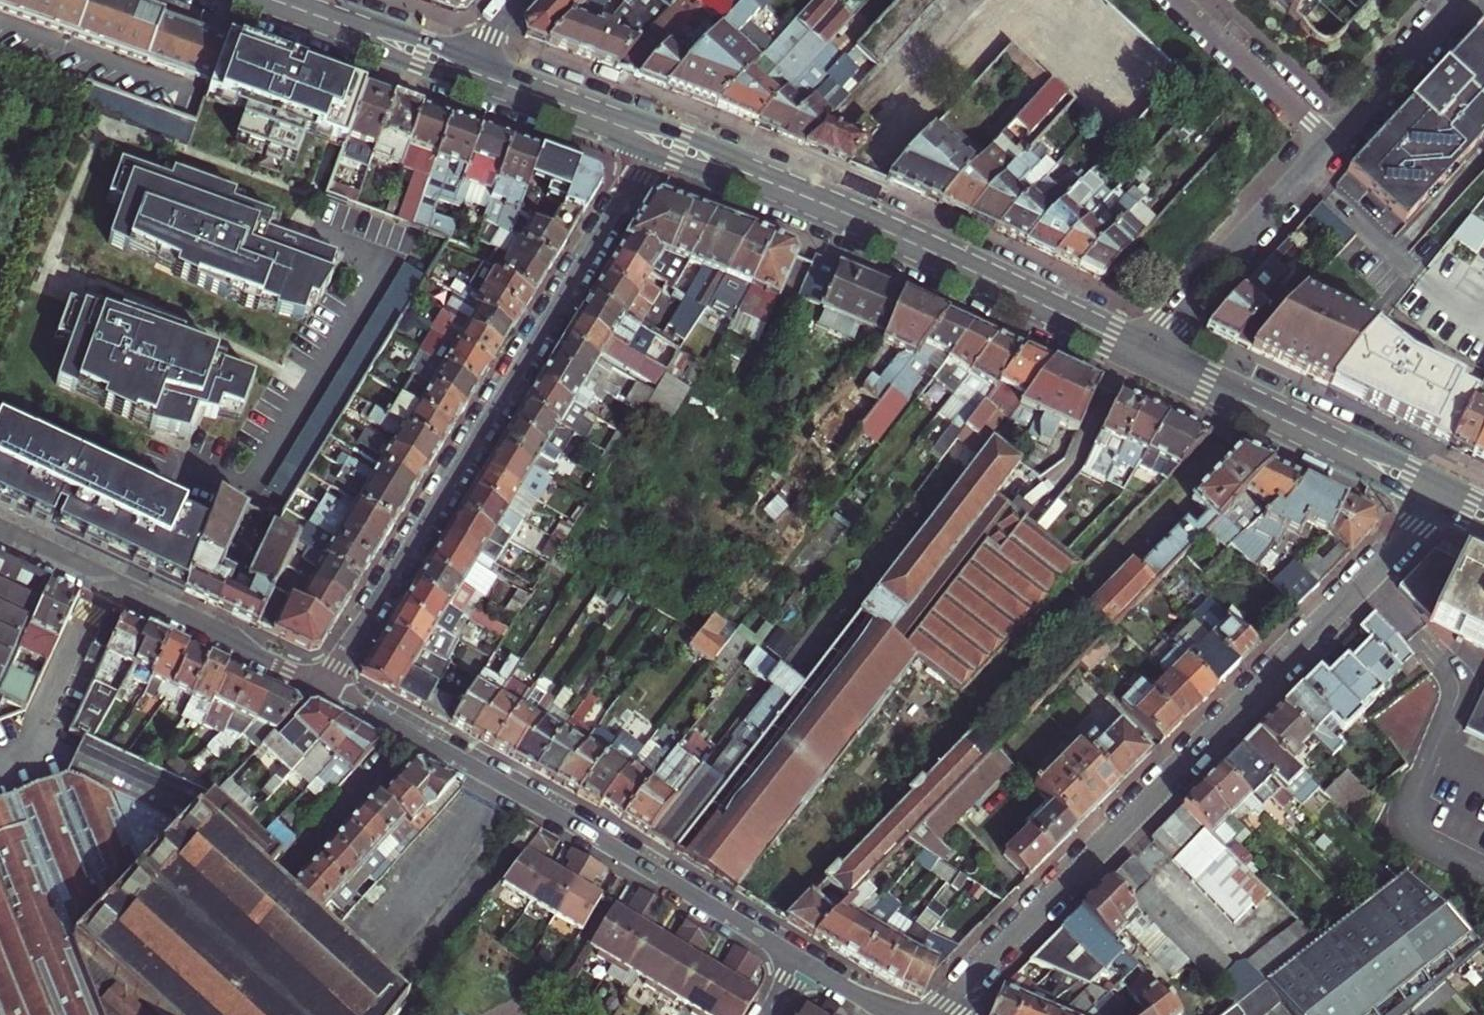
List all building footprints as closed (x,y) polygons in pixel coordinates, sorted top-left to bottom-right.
[(210,85),(228,38),(126,2),(120,0),(0,0),(0,12),(210,85)] [(439,1),(451,6),(461,9),(470,0),(436,0),(439,1)] [(521,21),(526,33),(539,38),(548,41),(586,0),(540,0),(521,21)] [(629,6),(624,2),(606,22),(599,20),(596,24),(589,21),(609,0),(586,0),(548,41),(565,48),(603,62),(615,66),(669,8),(661,0),(634,0),(629,6)] [(648,79),(664,85),(736,7),(728,0),(690,0),(699,8),(694,13),(701,20),(691,31),(683,24),(688,19),(672,4),(669,8),(615,66),(648,79)] [(757,62),(746,53),(752,46),(747,41),(741,48),(733,40),(770,0),(743,0),(736,7),(664,85),(700,98),(716,105),(757,62)] [(757,122),(829,45),(865,7),(859,0),(815,0),(757,62),(716,105),(733,112),(757,122)] [(864,54),(877,68),(942,0),(901,0),(856,47),(864,54)] [(1010,44),(1050,83),(1070,102),(1113,143),(1178,73),(1100,0),(999,0),(942,59),(956,72),(969,85),(992,62),(1010,44)] [(1314,39),(1320,42),(1324,43),(1328,43),(1331,42),(1336,39),(1372,0),(1273,0),(1314,39)] [(1402,225),(1483,140),(1483,30),(1479,26),(1344,170),(1402,225)] [(370,90),(228,38),(210,85),(207,93),(208,94),(205,101),(237,112),(239,105),(252,110),(241,141),(254,146),(251,153),(266,158),(268,151),(273,153),(270,160),(285,166),(287,159),(300,163),(311,132),(318,134),(317,139),(348,150),(370,90)] [(1050,83),(1010,44),(992,62),(1033,100),(1050,83)] [(828,76),(844,59),(829,45),(757,122),(770,128),(781,132),(831,79),(828,76)] [(805,143),(824,123),(831,115),(822,107),(856,70),(852,67),(864,54),(856,47),(844,59),(828,76),(831,79),(781,132),(790,137),(805,143)] [(192,143),(198,120),(91,83),(82,105),(192,143)] [(981,156),(938,202),(957,210),(967,214),(1035,140),(1070,102),(1050,83),(1033,100),(981,156)] [(370,90),(348,150),(347,155),(373,164),(376,159),(398,100),(387,96),(370,90)] [(376,159),(402,169),(425,110),(414,106),(398,100),(376,159)] [(909,189),(938,202),(981,156),(948,124),(963,108),(954,101),(880,176),(909,189)] [(444,117),(425,110),(402,169),(415,173),(399,219),(416,225),(455,121),(444,117)] [(847,133),(828,153),(845,161),(877,127),(864,116),(847,133)] [(436,200),(456,208),(460,199),(486,132),(472,127),(455,121),(416,225),(445,236),(451,222),(431,214),(436,200)] [(847,133),(824,123),(805,143),(828,153),(847,133)] [(460,199),(490,210),(515,142),(503,138),(486,132),(460,199)] [(986,223),(994,228),(1044,176),(1045,174),(1035,165),(1052,147),(1043,139),(1039,144),(1035,140),(967,214),(986,223)] [(515,234),(537,174),(544,153),(530,148),(515,142),(490,210),(487,217),(507,229),(511,231),(515,234)] [(553,181),(534,221),(548,229),(547,231),(557,237),(559,234),(570,241),(582,221),(604,184),(597,172),(555,157),(544,153),(537,174),(553,181)] [(1010,235),(1022,241),(1095,162),(1088,155),(1073,172),(1068,168),(1053,184),(1044,176),(994,228),(1010,235)] [(1082,202),(1108,173),(1095,162),(1022,241),(1036,247),(1050,254),(1091,210),(1082,202)] [(277,211),(164,171),(162,179),(121,165),(106,205),(120,210),(108,244),(240,308),(305,322),(342,262),(307,249),(313,233),(274,220),(277,211)] [(362,194),(336,184),(332,194),(359,204),(362,194)] [(1456,223),(1371,327),(1365,335),(1403,351),(1457,375),(1476,352),(1483,341),(1483,189),(1456,223)] [(617,254),(652,276),(656,270),(695,206),(662,194),(655,198),(649,201),(617,254)] [(1091,210),(1050,254),(1064,260),(1074,265),(1123,214),(1136,200),(1130,195),(1126,201),(1120,196),(1105,212),(1097,204),(1091,210)] [(1286,238),(1307,258),(1340,223),(1319,203),(1286,238)] [(680,284),(683,278),(691,265),(719,216),(707,211),(695,206),(656,270),(680,284)] [(1086,271),(1099,276),(1103,272),(1141,231),(1123,214),(1074,265),(1086,271)] [(738,224),(719,216),(691,265),(714,274),(706,286),(685,320),(697,327),(709,307),(755,230),(738,224)] [(548,229),(534,221),(523,238),(558,259),(565,249),(570,241),(559,234),(557,237),(547,231),(548,229)] [(500,249),(511,231),(507,229),(495,246),(500,249)] [(709,307),(738,324),(778,239),(766,235),(755,230),(709,307)] [(511,231),(500,249),(513,257),(523,238),(515,234),(511,231)] [(513,257),(548,277),(554,266),(558,259),(523,238),(513,257)] [(785,289),(799,256),(794,246),(778,239),(738,324),(734,333),(761,345),(785,289)] [(1283,240),(1202,325),(1218,333),(1230,340),(1261,307),(1249,296),(1252,292),(1256,296),(1290,258),(1285,254),(1291,247),(1283,240)] [(1249,296),(1261,307),(1263,305),(1304,261),(1295,251),(1291,247),(1285,254),(1290,258),(1256,296),(1252,292),(1249,296)] [(647,284),(652,276),(617,254),(609,267),(603,276),(639,297),(656,308),(663,293),(647,284)] [(548,277),(513,257),(503,273),(537,294),(543,285),(548,277)] [(905,290),(886,282),(828,259),(810,302),(825,309),(860,324),(884,334),(905,290)] [(533,301),(537,294),(503,273),(499,270),(489,264),(477,281),(527,311),(533,301)] [(706,286),(714,274),(691,265),(683,278),(706,286)] [(301,491),(428,282),(402,266),(266,489),(292,505),(301,491)] [(639,297),(603,276),(596,287),(591,296),(626,318),(639,297)] [(1332,374),(1344,360),(1365,335),(1371,327),(1310,277),(1275,316),(1247,348),(1283,366),(1323,385),(1332,374)] [(458,282),(453,290),(458,293),(516,328),(522,318),(527,311),(477,281),(473,288),(472,290),(458,282)] [(917,295),(905,290),(884,334),(881,341),(900,352),(878,380),(872,375),(861,389),(879,403),(950,311),(917,295)] [(686,303),(689,299),(679,292),(676,297),(686,303)] [(516,328),(458,293),(448,311),(505,345),(510,338),(516,328)] [(626,318),(591,296),(583,309),(578,317),(669,373),(681,353),(644,329),(626,318)] [(656,308),(639,297),(626,318),(644,329),(649,322),(656,308)] [(192,338),(113,310),(110,318),(69,303),(54,345),(69,350),(56,386),(149,428),(191,439),(204,415),(239,424),(255,379),(222,368),(226,359),(189,346),(192,338)] [(1263,305),(1261,307),(1230,340),(1247,348),(1275,316),(1263,305)] [(860,324),(825,309),(819,322),(854,338),(860,324)] [(500,354),(505,345),(448,311),(446,310),(434,329),(437,330),(493,365),(500,354)] [(952,355),(977,324),(964,318),(950,311),(879,403),(859,428),(847,444),(852,449),(861,438),(862,438),(866,433),(878,442),(910,401),(908,400),(924,379),(920,376),(931,362),(941,349),(952,355)] [(578,317),(574,324),(565,339),(601,361),(604,356),(659,389),(669,373),(578,317)] [(936,377),(957,393),(1002,336),(990,330),(977,324),(952,355),(942,369),(936,377)] [(682,325),(674,338),(686,345),(694,332),(682,325)] [(488,374),(493,365),(437,330),(424,351),(481,386),(488,374)] [(1364,371),(1360,387),(1369,391),(1378,396),(1389,371),(1403,351),(1365,335),(1344,360),(1364,371)] [(939,463),(942,459),(1028,348),(1015,342),(1002,336),(957,393),(943,412),(955,421),(947,432),(929,455),(939,463)] [(601,361),(565,339),(560,348),(552,360),(602,390),(618,400),(623,391),(621,390),(629,377),(601,361)] [(996,438),(1011,419),(1056,361),(1039,353),(1028,348),(942,459),(965,478),(996,438)] [(952,355),(941,349),(931,362),(942,369),(952,355)] [(424,351),(412,371),(435,384),(469,405),(477,392),(481,386),(424,351)] [(1429,419),(1445,391),(1457,375),(1403,351),(1389,371),(1378,396),(1384,398),(1404,408),(1429,419)] [(1421,433),(1432,439),(1445,445),(1471,394),(1483,376),(1483,357),(1476,352),(1457,375),(1445,391),(1429,419),(1421,433)] [(602,390),(552,360),(545,372),(539,382),(589,412),(602,390)] [(1332,374),(1356,386),(1364,371),(1344,360),(1332,374)] [(1062,425),(1070,429),(1078,433),(1101,383),(1078,372),(1056,361),(1011,419),(1034,430),(1030,438),(1051,448),(1062,425)] [(694,389),(669,373),(659,389),(657,394),(645,412),(671,427),(694,389)] [(1445,445),(1456,450),(1467,456),(1483,423),(1483,376),(1471,394),(1445,445)] [(589,412),(539,382),(534,391),(526,404),(576,434),(585,439),(594,424),(591,422),(595,416),(589,412)] [(638,383),(626,404),(645,412),(657,394),(638,383)] [(429,394),(413,384),(406,395),(457,426),(465,412),(469,405),(435,384),(429,394)] [(1123,393),(1085,472),(1082,474),(1105,485),(1107,482),(1109,480),(1145,404),(1132,397),(1123,393)] [(457,426),(406,395),(392,416),(444,447),(450,437),(457,426)] [(576,434),(526,404),(519,415),(514,424),(564,454),(576,434)] [(1138,469),(1141,465),(1171,416),(1157,409),(1145,404),(1109,480),(1107,482),(1115,485),(1125,463),(1138,469)] [(372,419),(401,437),(395,447),(431,469),(439,455),(444,447),(392,416),(379,408),(372,419)] [(1170,477),(1211,435),(1189,425),(1171,416),(1141,465),(1151,469),(1161,458),(1170,462),(1165,475),(1170,477)] [(216,519),(174,500),(177,493),(174,491),(90,453),(87,459),(70,452),(73,445),(40,429),(37,436),(0,419),(0,503),(139,568),(146,571),(189,591),(205,549),(213,529),(216,519)] [(1467,456),(1481,462),(1483,464),(1483,423),(1467,456)] [(564,454),(514,424),(507,435),(500,447),(556,480),(561,469),(557,467),(564,454)] [(1066,458),(1078,433),(1070,429),(1058,455),(1066,458)] [(364,439),(390,455),(383,465),(419,487),(424,479),(431,469),(395,447),(369,431),(364,439)] [(619,431),(606,452),(617,458),(630,437),(624,434),(619,431)] [(862,611),(918,655),(959,687),(963,691),(1084,566),(1054,541),(1038,527),(1024,516),(998,495),(1015,473),(1025,462),(996,438),(965,478),(862,611)] [(556,480),(500,447),(495,456),(488,467),(541,499),(543,500),(556,480)] [(1113,631),(1211,530),(1274,465),(1263,460),(1242,450),(1193,500),(1209,515),(1195,529),(1186,521),(1141,568),(1133,560),(1088,607),(1113,631)] [(379,473),(353,456),(346,467),(409,505),(414,497),(419,487),(383,465),(379,473)] [(1033,488),(1043,477),(1025,462),(1015,473),(1033,488)] [(1284,470),(1274,465),(1211,530),(1229,548),(1233,545),(1281,506),(1303,479),(1284,470)] [(341,476),(367,492),(361,502),(397,524),(403,514),(409,505),(346,467),(341,476)] [(488,467),(483,475),(475,488),(528,521),(541,499),(488,467)] [(599,489),(605,478),(596,472),(589,483),(599,489)] [(1338,496),(1303,479),(1281,506),(1233,545),(1256,568),(1276,539),(1283,542),(1290,529),(1301,534),(1307,523),(1331,535),(1334,532),(1348,501),(1338,496)] [(528,521),(475,488),(469,498),(462,509),(514,541),(515,542),(528,521)] [(292,505),(289,511),(311,524),(375,561),(381,551),(386,543),(324,504),(301,491),(292,505)] [(355,511),(330,495),(324,504),(386,543),(391,534),(397,524),(361,502),(355,511)] [(219,511),(245,524),(248,517),(251,510),(224,497),(219,511)] [(1377,528),(1373,513),(1362,508),(1348,501),(1334,532),(1331,535),(1300,568),(1320,586),(1342,564),(1377,528)] [(1054,541),(1074,518),(1057,505),(1038,527),(1054,541)] [(586,510),(580,506),(573,518),(579,522),(586,510)] [(514,541),(462,509),(456,520),(449,531),(496,560),(500,563),(514,541)] [(242,531),(245,524),(219,511),(216,519),(213,529),(238,541),(242,531)] [(564,520),(554,536),(566,544),(576,527),(564,520)] [(281,524),(275,521),(270,532),(265,542),(291,555),(298,540),(280,529),(281,524)] [(311,524),(301,542),(309,547),(363,580),(370,568),(375,561),(311,524)] [(213,529),(205,549),(229,560),(234,548),(238,541),(213,529)] [(496,560),(449,531),(447,535),(442,542),(490,571),(496,560)] [(541,557),(553,565),(559,555),(566,544),(554,536),(541,557)] [(291,555),(265,542),(261,550),(257,559),(284,572),(291,555)] [(478,591),(490,571),(442,542),(436,552),(431,562),(478,591)] [(1446,546),(1439,551),(1401,589),(1433,623),(1483,649),(1483,564),(1446,546)] [(359,587),(363,580),(309,547),(303,559),(321,569),(315,580),(314,581),(334,593),(336,590),(351,599),(359,587)] [(221,606),(231,585),(234,578),(240,565),(229,560),(205,549),(189,591),(206,599),(221,606)] [(0,557),(0,717),(1,717),(9,699),(1,696),(15,667),(20,656),(54,582),(0,557)] [(278,586),(284,572),(257,559),(253,567),(249,577),(276,590),(278,586)] [(484,595),(478,591),(431,562),(424,573),(418,583),(472,616),(507,639),(513,628),(477,607),(484,595)] [(1300,568),(1295,563),(1272,585),(1297,609),(1320,586),(1300,568)] [(249,577),(243,575),(237,588),(227,608),(247,618),(261,625),(276,590),(249,577)] [(522,577),(516,587),(521,590),(534,599),(539,593),(537,592),(539,587),(522,577)] [(342,615),(351,599),(336,590),(334,593),(314,581),(308,592),(304,585),(292,578),(285,590),(337,623),(342,615)] [(20,656),(48,670),(84,596),(68,589),(54,582),(20,656)] [(472,616),(418,583),(411,594),(405,605),(459,638),(472,616)] [(234,586),(231,585),(221,606),(224,607),(227,608),(237,588),(234,586)] [(324,644),(337,623),(278,586),(276,590),(261,625),(285,636),(314,650),(324,644)] [(534,599),(521,590),(509,610),(520,617),(534,599)] [(1209,621),(1221,610),(1209,599),(1199,609),(1202,613),(1209,621)] [(405,605),(401,612),(392,626),(446,659),(459,638),(405,605)] [(107,607),(85,658),(106,667),(129,617),(107,607)] [(842,867),(838,864),(812,891),(836,913),(864,886),(909,839),(919,829),(924,824),(992,755),(999,747),(1026,719),(1040,705),(1082,662),(1102,642),(1113,631),(1088,607),(1077,619),(1080,622),(1009,695),(1006,691),(993,705),(996,708),(926,781),(923,778),(911,790),(914,794),(842,867)] [(1249,658),(1259,647),(1221,610),(1209,621),(1202,613),(1194,621),(1197,624),(1211,638),(1240,667),(1249,658)] [(706,866),(739,886),(772,844),(722,808),(855,634),(906,671),(918,655),(862,611),(855,619),(819,666),(805,684),(677,848),(706,866)] [(716,614),(700,634),(691,646),(714,664),(729,643),(721,637),(727,629),(735,636),(739,632),(716,614)] [(1362,628),(1373,639),(1363,649),(1353,659),(1344,668),(1340,665),(1327,678),(1358,708),(1371,696),(1375,700),(1384,691),(1381,687),(1412,655),(1396,635),(1376,614),(1362,628)] [(120,662),(120,656),(135,663),(137,664),(147,647),(143,645),(152,627),(137,621),(129,617),(106,667),(76,730),(91,736),(95,739),(121,690),(109,685),(111,681),(120,662)] [(743,626),(739,632),(759,648),(773,629),(766,623),(755,636),(743,626)] [(1197,624),(1185,635),(1187,638),(1199,650),(1211,638),(1197,624)] [(446,659),(392,626),(386,637),(379,649),(432,681),(446,659)] [(137,680),(150,686),(153,680),(174,637),(165,633),(152,627),(143,645),(147,647),(137,664),(135,663),(121,690),(130,694),(137,680)] [(729,643),(714,664),(724,672),(749,640),(739,632),(735,636),(729,643)] [(785,658),(794,643),(775,632),(766,647),(785,658)] [(855,634),(722,808),(772,844),(906,671),(855,634)] [(181,641),(174,637),(153,680),(145,696),(156,702),(159,695),(167,698),(174,682),(176,683),(186,663),(184,662),(191,646),(181,641)] [(1187,638),(1178,647),(1189,658),(1219,687),(1230,677),(1240,667),(1211,638),(1199,650),(1187,638)] [(1102,642),(1082,662),(1092,671),(1112,652),(1102,642)] [(176,683),(174,682),(167,698),(178,703),(182,694),(194,699),(213,656),(201,650),(191,646),(184,662),(186,663),(176,683)] [(652,833),(661,838),(677,848),(805,684),(759,648),(748,662),(777,685),(764,703),(710,770),(704,766),(652,833)] [(458,696),(432,681),(379,649),(372,660),(365,672),(456,723),(468,702),(458,696)] [(224,660),(213,656),(194,699),(187,713),(183,719),(202,728),(203,727),(205,725),(216,701),(218,703),(229,684),(223,681),(232,664),(224,660)] [(468,702),(456,723),(465,728),(474,733),(486,714),(490,716),(504,696),(502,694),(512,678),(524,659),(520,656),(512,659),(504,674),(490,666),(481,680),(474,692),(468,702)] [(1353,659),(1349,656),(1340,665),(1344,668),(1353,659)] [(1211,696),(1219,687),(1189,658),(1172,674),(1202,704),(1211,696)] [(229,684),(218,703),(216,701),(205,725),(203,727),(221,735),(228,727),(254,675),(243,669),(232,664),(223,681),(229,684)] [(29,708),(43,679),(15,667),(1,696),(9,699),(29,708)] [(1422,667),(1405,682),(1411,689),(1428,675),(1422,667)] [(1333,718),(1341,726),(1358,708),(1327,678),(1320,671),(1312,679),(1303,687),(1333,718)] [(1172,674),(1152,692),(1183,723),(1193,713),(1202,704),(1172,674)] [(263,679),(254,675),(228,727),(207,751),(219,761),(241,736),(257,719),(259,720),(268,704),(264,702),(273,683),(263,679)] [(490,716),(486,714),(474,733),(486,740),(496,745),(532,692),(512,678),(502,694),(504,696),(490,716)] [(1152,692),(1141,682),(1122,701),(1163,743),(1176,730),(1183,723),(1152,692)] [(264,702),(268,704),(259,720),(257,719),(241,736),(259,752),(262,749),(306,704),(299,695),(291,692),(273,683),(264,702)] [(458,696),(468,702),(474,692),(464,686),(458,696)] [(1333,718),(1303,687),(1291,700),(1284,707),(1314,737),(1327,751),(1342,736),(1329,722),(1333,718)] [(535,688),(532,692),(496,745),(505,751),(517,757),(529,739),(530,740),(546,718),(545,717),(555,702),(535,688)] [(524,761),(537,769),(572,721),(561,713),(572,697),(563,691),(555,702),(545,717),(546,718),(530,740),(529,739),(517,757),(524,761)] [(571,763),(574,765),(589,745),(577,735),(580,732),(577,730),(594,706),(596,700),(590,696),(572,721),(537,769),(548,775),(559,781),(571,763)] [(1467,733),(1483,741),(1483,697),(1467,733)] [(330,709),(322,705),(309,710),(306,704),(262,749),(283,769),(262,790),(271,798),(294,772),(344,717),(330,709)] [(1274,717),(1262,729),(1296,763),(1305,754),(1301,750),(1314,737),(1284,707),(1274,717)] [(355,723),(344,717),(294,772),(311,787),(364,728),(355,723)] [(1102,742),(1095,735),(1082,748),(1119,787),(1137,769),(1153,753),(1124,722),(1102,742)] [(325,807),(385,740),(374,734),(364,728),(311,787),(307,791),(325,807)] [(1296,763),(1262,729),(1254,737),(1244,747),(1289,791),(1307,773),(1296,763)] [(647,750),(624,733),(610,752),(579,792),(588,797),(604,806),(607,802),(647,750)] [(98,1007),(74,939),(215,793),(183,779),(166,771),(95,739),(91,736),(68,776),(0,802),(0,1014),(101,1014),(98,1007)] [(614,807),(627,816),(659,776),(656,758),(662,750),(653,742),(647,750),(607,802),(614,807)] [(1082,748),(1079,744),(1037,786),(1050,799),(1078,828),(1098,808),(1107,799),(1119,787),(1082,748)] [(596,746),(594,748),(589,745),(574,765),(571,763),(559,781),(571,788),(579,792),(610,752),(601,745),(596,746)] [(1267,813),(1289,791),(1244,747),(1234,757),(1223,768),(1258,804),(1267,813)] [(681,748),(663,770),(659,776),(627,816),(640,825),(652,833),(704,766),(681,748)] [(1008,771),(992,755),(924,824),(940,840),(954,826),(1008,771)] [(175,760),(166,771),(183,779),(192,769),(175,760)] [(435,808),(458,781),(439,770),(424,762),(414,765),(399,783),(438,816),(441,813),(435,808)] [(1254,808),(1258,804),(1223,768),(1212,779),(1203,788),(1233,818),(1249,803),(1254,808)] [(1348,771),(1326,792),(1349,814),(1372,796),(1348,771)] [(230,782),(218,794),(249,822),(259,811),(230,782)] [(399,783),(393,790),(380,793),(424,832),(438,816),(399,783)] [(1233,818),(1203,788),(1193,798),(1185,806),(1207,828),(1229,849),(1247,868),(1255,860),(1237,841),(1247,831),(1233,818)] [(98,1007),(101,1014),(396,1014),(409,999),(335,930),(292,889),(270,868),(284,853),(266,837),(249,822),(218,794),(215,793),(74,939),(98,1007)] [(410,848),(424,832),(380,793),(373,800),(367,808),(410,848)] [(1027,822),(1055,851),(1069,837),(1078,828),(1050,799),(1027,822)] [(1197,839),(1207,828),(1185,806),(1175,817),(1197,839)] [(394,865),(410,848),(367,808),(360,815),(351,825),(390,861),(394,865)] [(1164,828),(1186,850),(1197,839),(1175,817),(1164,828)] [(281,820),(266,837),(284,853),(298,836),(281,820)] [(1027,822),(1001,849),(1029,878),(1041,865),(1055,851),(1027,822)] [(382,871),(390,861),(351,825),(343,833),(337,840),(380,880),(385,875),(382,871)] [(1186,850),(1164,828),(1153,839),(1175,862),(1186,850)] [(552,834),(537,850),(503,888),(535,906),(564,864),(555,858),(553,856),(564,840),(552,834)] [(380,880),(337,840),(329,849),(321,857),(364,898),(380,880)] [(564,864),(535,906),(528,916),(553,932),(600,861),(587,853),(581,850),(575,847),(564,864)] [(1229,849),(1196,882),(1241,927),(1274,895),(1229,849)] [(915,865),(930,875),(942,861),(926,850),(915,865)] [(364,898),(321,857),(313,866),(306,873),(349,914),(364,898)] [(1124,868),(1145,889),(1152,881),(1155,878),(1135,857),(1124,868)] [(600,861),(553,932),(570,943),(577,931),(585,937),(614,894),(606,889),(601,886),(613,869),(600,861)] [(956,871),(942,861),(930,875),(945,885),(956,871)] [(1133,900),(1145,889),(1124,868),(1117,875),(1113,879),(1133,900)] [(1298,1014),(1407,1014),(1483,948),(1483,947),(1408,872),(1320,941),(1311,948),(1305,952),(1300,956),(1288,966),(1277,974),(1268,981),(1237,1005),(1239,1006),(1246,1014),(1269,1014),(1285,1001),(1298,1014)] [(349,914),(306,873),(299,881),(292,889),(335,930),(349,914)] [(959,889),(967,878),(961,874),(954,885),(959,889)] [(1237,1005),(1216,983),(1208,974),(1198,965),(1189,956),(1180,947),(1171,937),(1161,927),(1152,918),(1142,909),(1133,900),(1113,879),(1099,893),(1083,909),(1116,942),(1133,925),(1144,936),(1151,929),(1156,934),(1154,936),(1182,967),(1159,984),(1184,1014),(1227,1014),(1239,1006),(1237,1005)] [(1160,890),(1152,881),(1145,889),(1133,900),(1142,909),(1160,890)] [(864,886),(836,913),(816,934),(829,941),(839,947),(861,915),(877,899),(864,886)] [(650,890),(638,909),(632,906),(626,902),(593,952),(618,968),(662,898),(650,890)] [(1160,890),(1142,909),(1152,918),(1170,900),(1160,890)] [(816,934),(836,913),(812,891),(788,916),(816,934)] [(613,976),(636,990),(674,932),(668,928),(663,926),(676,906),(662,898),(618,968),(613,976)] [(863,962),(884,929),(893,919),(902,908),(890,898),(882,909),(861,915),(839,947),(847,952),(863,962)] [(1170,900),(1152,918),(1161,927),(1179,909),(1170,900)] [(893,980),(903,986),(919,950),(948,914),(933,902),(914,927),(899,947),(883,974),(893,980)] [(1032,960),(1050,968),(1058,971),(1063,973),(1082,982),(1088,984),(1093,987),(1104,976),(1107,980),(1118,968),(1129,979),(1141,966),(1116,942),(1083,909),(1062,930),(1032,960)] [(1161,927),(1171,937),(1189,919),(1179,909),(1161,927)] [(884,929),(863,962),(875,969),(883,974),(899,947),(914,927),(908,922),(904,927),(893,919),(884,929)] [(1180,947),(1199,929),(1189,919),(1171,937),(1180,947)] [(632,997),(655,1011),(708,926),(698,920),(686,940),(678,935),(674,932),(636,990),(632,997)] [(1311,948),(1320,941),(1299,920),(1291,927),(1311,948)] [(722,935),(708,926),(655,1011),(654,1014),(656,1014),(686,1014),(720,961),(714,957),(709,954),(722,935)] [(1305,952),(1311,948),(1291,927),(1281,936),(1300,956),(1305,952)] [(1189,956),(1208,938),(1199,929),(1180,947),(1189,956)] [(1288,966),(1300,956),(1281,936),(1269,945),(1288,966)] [(935,972),(957,950),(929,938),(919,950),(903,986),(914,990),(926,995),(935,972)] [(1189,956),(1198,965),(1217,947),(1208,938),(1189,956)] [(1277,974),(1288,966),(1269,945),(1259,954),(1277,974)] [(1198,965),(1208,974),(1227,957),(1217,947),(1198,965)] [(720,961),(686,1014),(719,1014),(755,955),(743,948),(731,968),(725,964),(720,961)] [(1277,974),(1259,954),(1250,961),(1268,981),(1277,974)] [(768,992),(761,987),(755,983),(768,963),(755,955),(719,1014),(753,1014),(768,992)] [(1216,983),(1235,965),(1227,957),(1208,974),(1216,983)] [(1268,981),(1250,961),(1235,965),(1216,983),(1237,1005),(1268,981)] [(992,1014),(1018,1014),(1025,999),(1039,986),(1016,976),(1003,990),(992,1014)] [(1152,1014),(1184,1014),(1159,984),(1153,977),(1135,993),(1150,1012),(1152,1014)] [(1126,982),(1120,989),(1126,992),(1130,987),(1126,982)] [(1120,989),(1114,985),(1106,993),(1112,995),(1119,990),(1120,989)] [(1047,1008),(1062,997),(1039,986),(1025,999),(1018,1014),(1045,1014),(1047,1008)] [(1106,993),(1093,987),(1071,1009),(1067,1014),(1087,1014),(1091,1012),(1112,995),(1106,993)] [(844,1010),(837,1005),(831,1002),(830,1002),(822,1014),(841,1014),(844,1010)] [(1239,1006),(1227,1014),(1246,1014),(1239,1006)]
